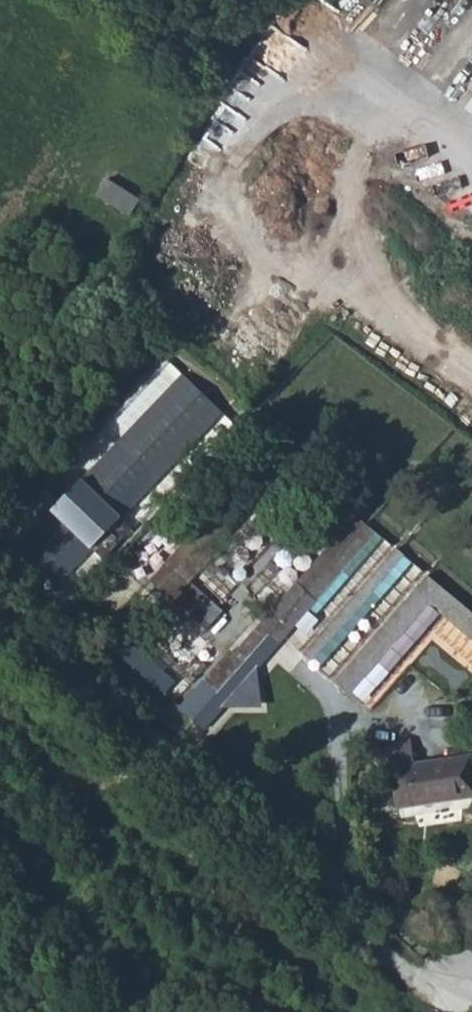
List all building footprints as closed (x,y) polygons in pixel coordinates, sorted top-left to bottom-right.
[(106,178),(98,196),(134,212),(143,194),(106,178)] [(91,233),(79,223),(72,231),(85,240),(91,233)] [(62,503),(16,551),(55,588),(222,413),(184,378),(80,488),(63,471),(47,489),(62,503)] [(262,459),(158,579),(170,590),(278,471),(262,459)] [(230,648),(178,710),(207,725),(242,684),(252,693),(263,692),(271,683),(270,672),(260,664),(373,536),(355,518),(237,653),(230,648)] [(402,549),(308,655),(327,673),(422,566),(402,549)] [(429,576),(335,682),(352,698),(435,607),(449,592),(429,576)] [(449,592),(435,607),(471,637),(471,613),(449,592)] [(391,745),(401,812),(471,802),(471,760),(418,766),(415,742),(391,745)]
